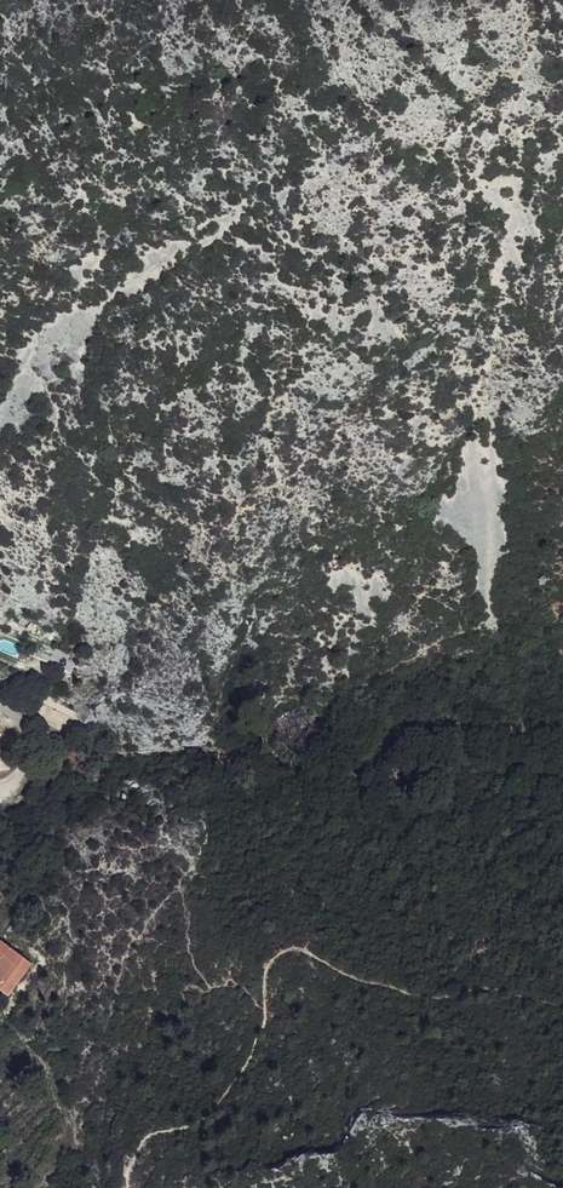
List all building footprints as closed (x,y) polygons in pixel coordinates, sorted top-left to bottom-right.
[(311,725),(295,722),(293,732),(309,736),(311,725)] [(8,993),(30,960),(0,939),(0,987),(8,993)]
